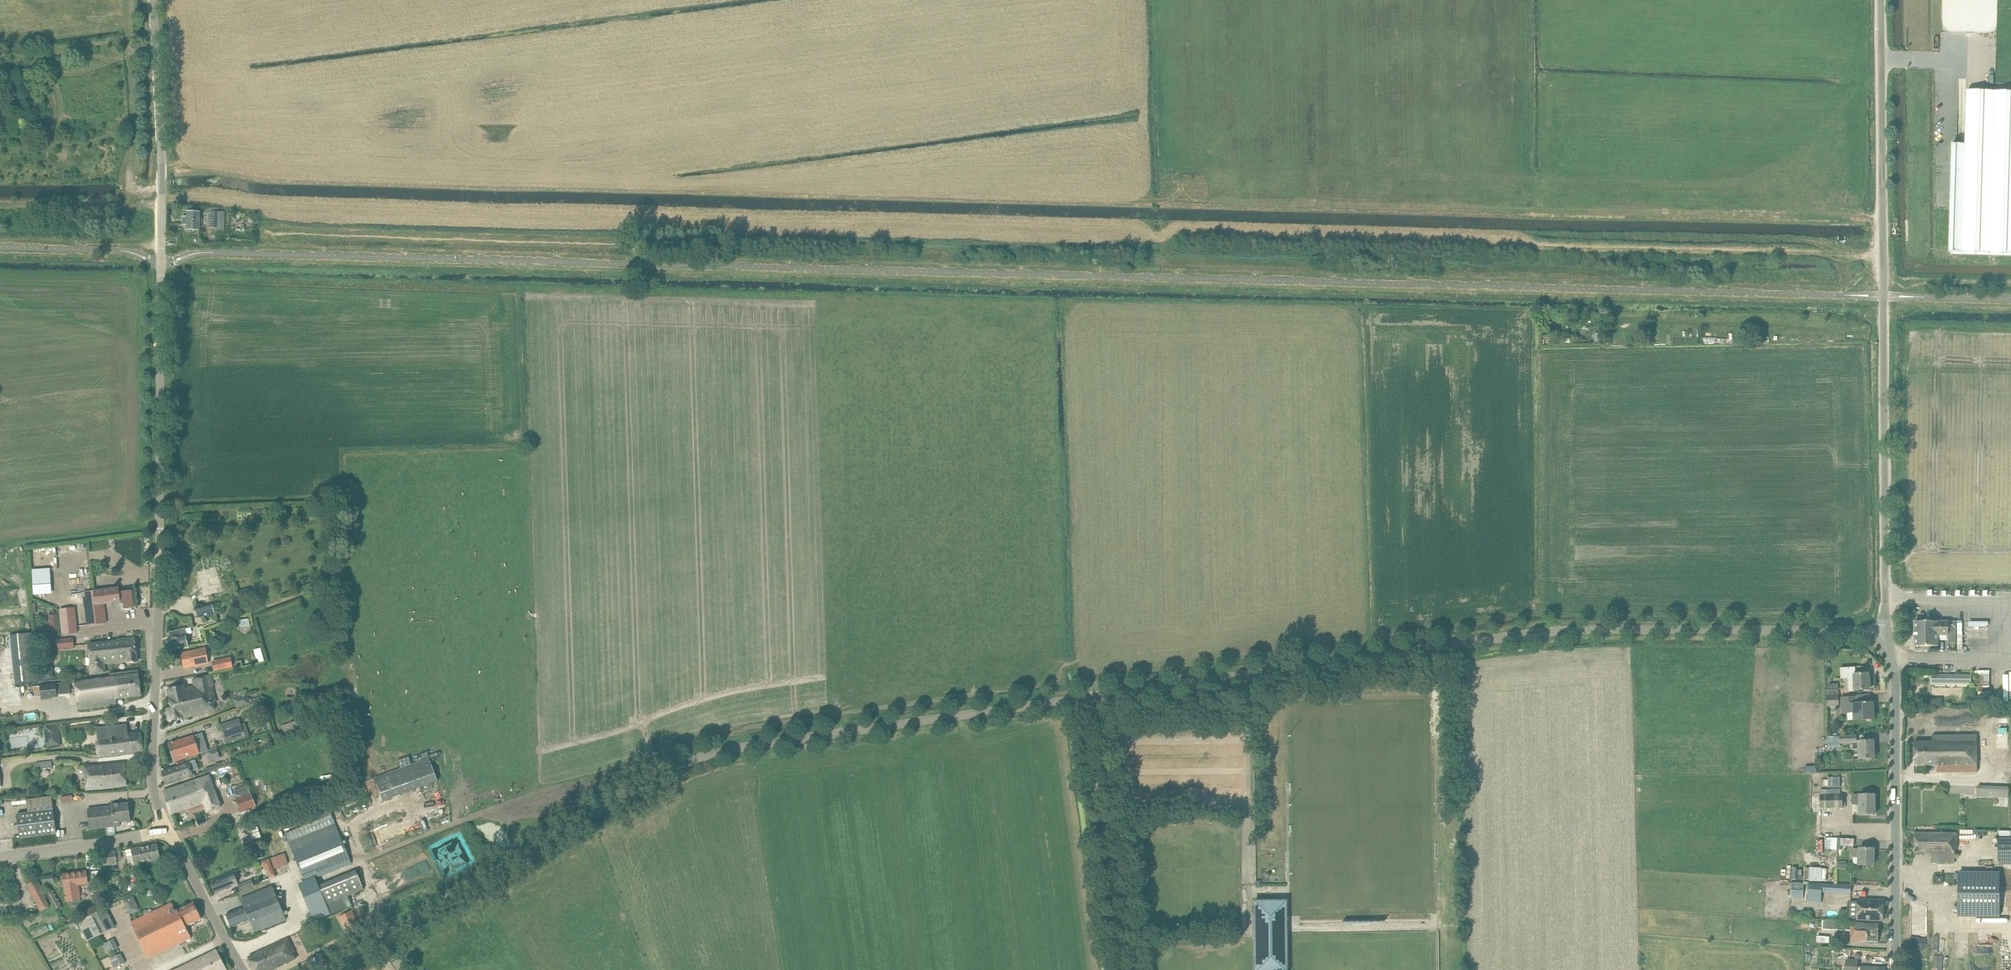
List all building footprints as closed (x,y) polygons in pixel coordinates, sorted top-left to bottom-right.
[(1966,90),(1966,91),(1966,92),(1965,143),(1964,143),(1964,144),(1952,144),(1949,253),(2010,255),(2010,92),(1966,90)] [(58,95),(49,95),(48,115),(57,116),(58,95)] [(222,217),(217,217),(218,208),(211,208),(211,227),(217,227),(217,228),(222,229),(222,217)] [(199,230),(199,213),(188,212),(188,217),(183,217),(183,224),(187,225),(187,229),(199,230)] [(197,572),(199,580),(202,580),(204,586),(201,587),(203,595),(221,591),(219,582),(209,585),(207,578),(217,576),(214,567),(197,572)] [(252,599),(248,585),(238,588),(240,595),(234,597),(236,604),(252,599)] [(88,625),(90,625),(106,623),(104,603),(123,601),(124,609),(134,607),(132,590),(122,591),(122,592),(119,593),(118,588),(108,590),(83,593),(88,625)] [(213,604),(196,609),(198,617),(215,612),(213,604)] [(75,607),(59,609),(61,634),(77,633),(75,607)] [(50,615),(51,630),(58,630),(57,614),(50,615)] [(1955,621),(1925,621),(1915,621),(1915,646),(1937,646),(1937,636),(1947,636),(1947,643),(1955,643),(1955,621)] [(169,651),(189,646),(186,636),(188,636),(186,628),(169,632),(170,639),(166,640),(169,651)] [(32,632),(10,634),(15,684),(37,682),(32,632)] [(58,637),(59,647),(75,645),(74,636),(58,637)] [(135,638),(125,639),(117,639),(117,642),(89,644),(88,644),(91,674),(105,673),(104,664),(127,661),(127,663),(137,662),(135,638)] [(185,668),(195,666),(208,663),(205,649),(182,653),(185,668)] [(213,662),(214,670),(231,667),(230,659),(213,662)] [(51,663),(41,664),(42,679),(53,678),(51,663)] [(1855,667),(1840,668),(1841,678),(1848,678),(1849,691),(1870,690),(1870,689),(1872,688),(1871,683),(1869,682),(1869,674),(1856,675),(1855,667)] [(79,710),(107,706),(117,705),(116,699),(141,696),(138,674),(75,682),(79,710)] [(1930,674),(1930,683),(1970,684),(1970,674),(1930,674)] [(212,685),(210,675),(193,679),(194,686),(185,688),(184,686),(179,687),(178,684),(175,684),(175,688),(167,690),(171,708),(166,709),(168,721),(193,716),(213,709),(211,703),(214,702),(210,685),(212,685)] [(42,697),(43,697),(66,694),(66,692),(71,691),(70,681),(59,682),(59,681),(40,683),(42,697)] [(1827,698),(1839,697),(1838,686),(1828,686),(1828,691),(1826,691),(1827,698)] [(233,697),(237,707),(254,701),(252,696),(249,697),(247,692),(233,697)] [(1828,707),(1838,706),(1837,698),(1827,698),(1828,707)] [(1856,720),(1864,720),(1874,719),(1873,703),(1866,703),(1866,702),(1864,703),(1856,704),(1856,698),(1841,699),(1842,714),(1855,713),(1856,720)] [(303,727),(300,718),(280,724),(283,733),(303,727)] [(225,738),(245,732),(241,719),(221,725),(225,738)] [(97,757),(133,753),(143,751),(141,733),(128,734),(127,725),(98,728),(100,745),(95,745),(97,757)] [(61,746),(58,726),(45,728),(47,748),(61,746)] [(1859,759),(1865,759),(1875,758),(1874,741),(1856,742),(1856,735),(1840,736),(1840,744),(1851,743),(1852,750),(1858,750),(1859,759)] [(1932,742),(1914,742),(1914,765),(1937,765),(1937,773),(1947,773),(1959,772),(1976,772),(1976,735),(1942,735),(1932,735),(1932,742)] [(174,762),(183,759),(200,754),(194,736),(168,744),(174,762)] [(429,759),(374,779),(382,801),(437,781),(429,759)] [(52,761),(36,763),(36,770),(53,768),(52,761)] [(87,789),(117,787),(127,786),(125,763),(85,767),(87,789)] [(165,784),(175,781),(193,775),(189,764),(177,767),(161,772),(165,784)] [(207,812),(217,809),(221,807),(209,775),(163,791),(171,814),(191,808),(192,812),(206,807),(207,812)] [(1841,786),(1840,777),(1830,778),(1830,779),(1824,780),(1824,787),(1841,786)] [(241,812),(256,806),(249,786),(234,792),(241,812)] [(1976,796),(2008,798),(2008,788),(1976,786),(1976,796)] [(1859,815),(1865,815),(1875,815),(1875,795),(1853,795),(1853,805),(1859,805),(1859,815)] [(38,798),(40,811),(17,814),(20,838),(56,834),(51,796),(38,798)] [(1820,808),(1842,808),(1842,796),(1820,796),(1820,808)] [(87,810),(89,820),(90,829),(115,826),(114,823),(131,821),(128,803),(112,805),(112,806),(87,810)] [(293,851),(338,832),(326,803),(297,815),(301,825),(285,832),(293,851)] [(249,828),(252,838),(259,836),(257,826),(249,828)] [(304,881),(350,862),(338,832),(293,851),(292,851),(304,881)] [(1956,833),(1925,833),(1915,833),(1915,854),(1931,854),(1931,863),(1954,863),(1954,848),(1956,848),(1956,833)] [(1854,840),(1841,839),(1826,839),(1826,847),(1838,848),(1837,868),(1846,868),(1847,861),(1840,861),(1841,846),(1854,847),(1854,840)] [(1998,839),(1998,864),(2010,864),(2010,839),(1998,839)] [(261,845),(251,847),(250,841),(245,842),(249,861),(263,858),(261,845)] [(134,865),(160,860),(157,844),(131,849),(134,865)] [(1874,849),(1864,849),(1853,849),(1853,856),(1859,857),(1858,865),(1864,865),(1874,865),(1874,849)] [(102,853),(104,863),(104,865),(120,863),(118,851),(102,853)] [(269,859),(262,861),(264,867),(265,867),(269,877),(275,875),(269,859)] [(356,870),(295,895),(303,915),(364,890),(356,870)] [(63,874),(64,884),(65,895),(78,894),(77,885),(88,884),(86,871),(63,874)] [(1823,873),(1812,873),(1811,881),(1823,881),(1823,873)] [(2000,873),(1959,873),(1959,916),(2000,916),(2000,873)] [(215,894),(224,890),(231,887),(230,886),(238,883),(234,874),(211,883),(215,894)] [(44,884),(54,883),(53,875),(43,876),(44,884)] [(46,897),(37,879),(26,884),(40,911),(48,907),(44,898),(46,897)] [(252,879),(238,885),(241,891),(254,885),(252,879)] [(1792,881),(1791,898),(1803,899),(1804,882),(1792,881)] [(1821,892),(1852,893),(1852,884),(1809,881),(1808,894),(1807,894),(1806,901),(1821,902),(1821,892)] [(255,932),(264,929),(285,920),(271,886),(240,899),(244,907),(226,915),(231,928),(250,920),(255,932)] [(103,905),(99,893),(91,896),(96,908),(103,905)] [(128,914),(138,910),(133,896),(123,900),(128,914)] [(1883,901),(1873,900),(1858,900),(1858,919),(1882,921),(1883,901)] [(1255,937),(1255,969),(1285,969),(1285,902),(1255,902),(1255,937)] [(181,917),(197,910),(193,903),(176,911),(172,903),(163,907),(131,923),(140,941),(165,929),(163,925),(169,923),(169,924),(181,918),(181,917)] [(115,927),(105,910),(79,924),(88,941),(115,927)] [(201,919),(197,910),(181,917),(181,918),(169,924),(169,923),(163,925),(165,929),(140,941),(148,959),(182,943),(191,938),(186,927),(201,919)] [(348,913),(344,915),(354,932),(360,929),(361,929),(352,911),(348,913)] [(1869,923),(1851,923),(1823,922),(1823,930),(1851,931),(1850,941),(1868,942),(1878,942),(1879,924),(1869,923)] [(254,969),(270,969),(296,958),(293,952),(295,951),(288,938),(248,957),(254,969)] [(118,948),(114,939),(103,944),(107,954),(118,948)] [(208,955),(178,969),(227,969),(217,950),(208,955)] [(115,968),(125,963),(121,955),(111,959),(115,968)] [(1880,968),(1857,967),(1857,961),(1847,960),(1846,969),(1880,969),(1880,968)]
